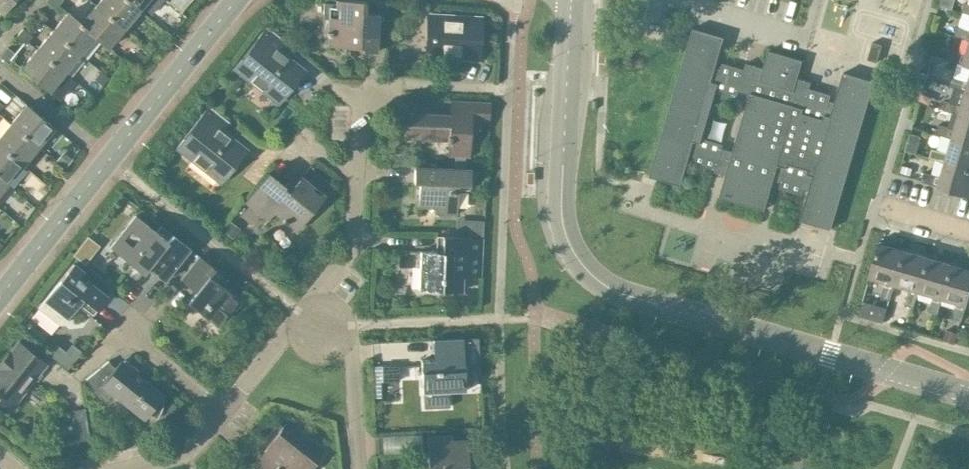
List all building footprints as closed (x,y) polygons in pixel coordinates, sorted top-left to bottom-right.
[(3,13),(14,0),(0,0),(0,11),(3,13)] [(124,28),(139,9),(128,0),(100,0),(96,4),(124,28)] [(139,9),(147,0),(128,0),(139,9)] [(377,51),(379,13),(365,13),(366,1),(353,0),(336,0),(335,17),(329,17),(328,45),(362,46),(362,50),(377,51)] [(95,35),(95,36),(108,47),(124,28),(96,4),(81,22),(81,23),(95,35)] [(30,19),(40,26),(47,17),(38,9),(30,19)] [(52,30),(80,53),(95,36),(95,35),(81,23),(81,22),(68,11),(52,30)] [(426,55),(479,58),(481,18),(428,15),(426,55)] [(239,67),(278,98),(300,70),(279,53),(288,42),(267,26),(258,37),(261,40),(239,67)] [(957,26),(954,35),(968,39),(968,30),(957,26)] [(15,37),(24,45),(32,36),(23,28),(15,37)] [(773,180),(781,182),(779,188),(801,194),(803,188),(811,190),(802,220),(831,229),(874,81),(846,73),(837,103),(829,100),(831,94),(808,88),(807,94),(794,90),(803,60),(768,50),(760,80),(743,75),(745,69),(723,62),(721,68),(713,66),(722,36),(693,28),(650,175),(678,184),(687,154),(695,156),(693,162),(716,169),(717,163),(729,166),(720,196),(764,209),(773,180)] [(37,48),(65,72),(80,53),(52,30),(37,48)] [(867,59),(877,62),(882,44),(873,41),(867,59)] [(966,55),(950,50),(947,59),(968,65),(968,44),(966,55)] [(9,63),(17,54),(7,46),(0,55),(0,56),(9,63)] [(21,68),(49,91),(65,72),(37,48),(21,68)] [(968,90),(968,80),(968,81),(953,77),(950,86),(954,87),(966,90),(968,90)] [(968,116),(968,90),(966,90),(954,87),(949,101),(946,100),(943,109),(952,112),(959,114),(959,113),(968,116)] [(448,155),(470,156),(471,120),(489,121),(490,102),(450,100),(450,113),(406,111),(405,138),(448,141),(448,155)] [(10,122),(38,146),(54,127),(26,103),(10,122)] [(181,147),(220,177),(242,149),(221,132),(230,121),(209,105),(200,117),(203,119),(181,147)] [(968,142),(968,116),(959,113),(959,114),(952,112),(948,127),(939,124),(936,133),(952,138),(952,137),(968,142)] [(23,164),(38,146),(10,122),(0,135),(0,145),(23,164)] [(968,168),(968,142),(952,137),(952,138),(948,153),(932,148),(929,157),(945,162),(945,161),(968,168)] [(8,183),(23,164),(0,145),(0,176),(8,183)] [(968,195),(968,168),(945,161),(945,162),(941,176),(925,172),(922,181),(938,186),(968,195)] [(435,213),(457,214),(458,184),(470,184),(471,168),(414,166),(414,182),(419,182),(418,206),(435,207),(435,213)] [(274,212),(297,230),(323,197),(311,187),(313,184),(302,175),(290,189),(269,172),(245,202),(268,220),(274,212)] [(149,266),(166,279),(190,248),(161,225),(156,231),(135,215),(110,246),(144,272),(149,266)] [(418,288),(462,291),(463,276),(481,277),(483,237),(443,236),(442,251),(420,250),(418,288)] [(894,283),(904,250),(879,242),(869,276),(886,281),(881,297),(890,299),(895,283),(894,283)] [(918,290),(927,257),(904,250),(894,283),(895,283),(909,288),(905,304),(914,306),(918,290)] [(188,301),(219,326),(240,299),(221,284),(226,277),(199,255),(180,278),(196,291),(188,301)] [(938,313),(942,297),(951,264),(927,257),(918,290),(933,295),(929,311),(938,313)] [(39,307),(59,324),(65,323),(79,305),(88,313),(94,306),(97,308),(107,296),(87,280),(85,282),(79,278),(84,271),(74,263),(39,307)] [(961,320),(966,304),(968,295),(968,269),(951,264),(942,297),(957,302),(952,318),(961,320)] [(422,360),(423,392),(465,390),(462,338),(433,339),(434,359),(422,360)] [(12,407),(47,364),(18,341),(0,364),(0,398),(12,407)] [(146,410),(156,418),(158,416),(159,414),(160,412),(161,410),(162,408),(163,406),(163,403),(163,401),(163,399),(158,395),(161,392),(143,378),(141,380),(134,375),(139,369),(126,359),(118,368),(108,360),(86,378),(105,402),(115,394),(142,416),(146,410)] [(377,379),(392,378),(391,362),(376,363),(377,379)] [(72,410),(77,441),(89,439),(85,408),(72,410)] [(321,456),(283,426),(278,422),(268,435),(272,439),(252,465),(257,468),(310,468),(321,456)] [(429,468),(469,468),(468,456),(473,456),(472,438),(452,439),(452,435),(427,436),(429,468)]
